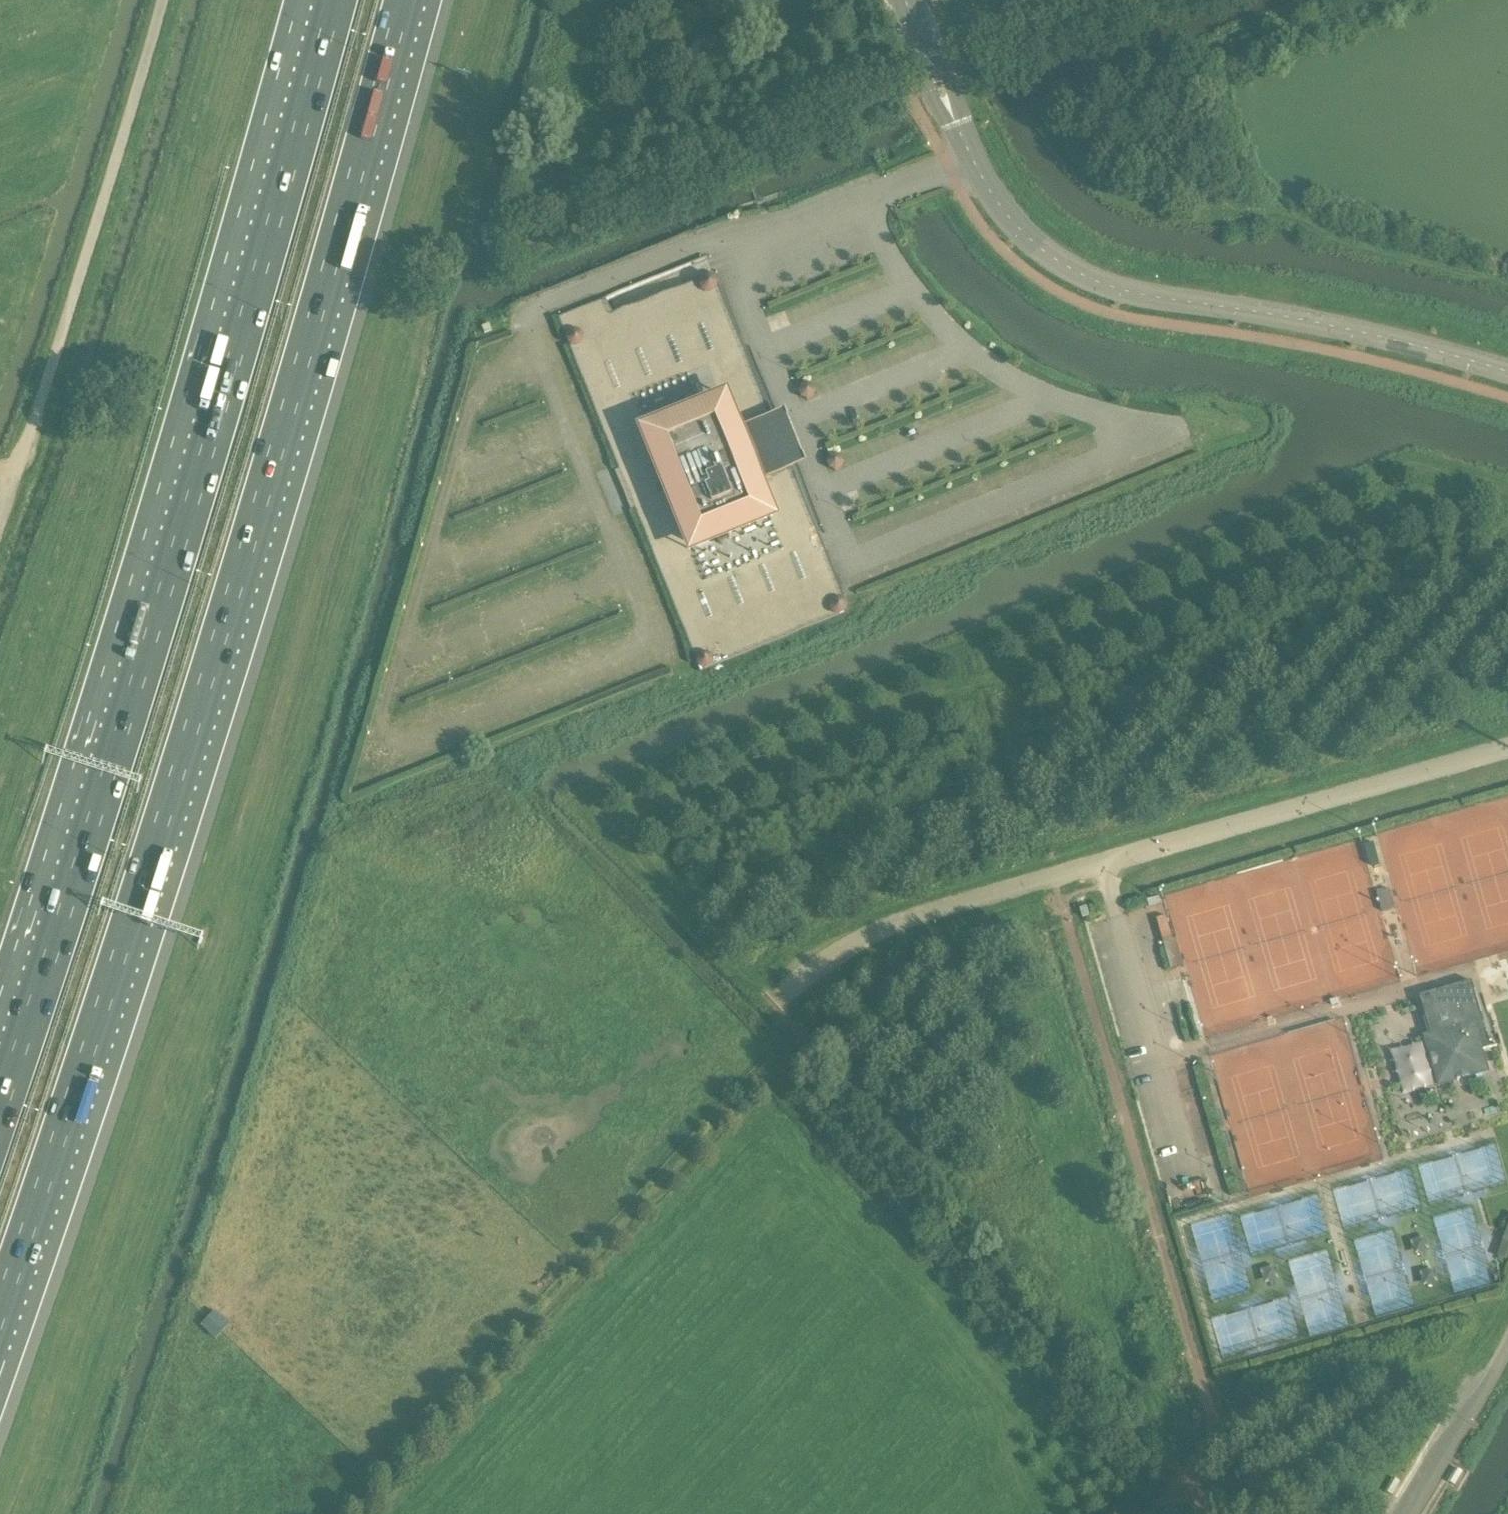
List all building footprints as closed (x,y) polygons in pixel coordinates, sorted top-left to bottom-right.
[(707,257),(557,317),(556,317),(565,338),(566,338),(568,344),(567,344),(618,469),(615,470),(631,509),(633,508),(695,662),(696,661),(698,666),(697,666),(699,672),(850,612),(847,605),(846,606),(844,602),(846,601),(790,462),(795,459),(793,454),(786,450),(787,449),(786,448),(769,454),(764,441),(780,435),(781,433),(779,433),(781,425),(779,420),(774,422),(717,282),(716,283),(714,279),(716,278),(707,257)] [(489,325),(482,327),(484,333),(491,331),(489,325)] [(1084,918),(1090,916),(1087,908),(1081,909),(1084,918)] [(1185,965),(1177,938),(1163,942),(1171,969),(1185,965)] [(1423,1005),(1427,1019),(1428,1019),(1428,1018),(1432,1017),(1437,1035),(1432,1036),(1427,1038),(1440,1085),(1487,1071),(1481,1051),(1492,1048),(1472,982),(1420,996),(1423,1005)] [(202,1323),(216,1337),(231,1322),(217,1309),(202,1323)] [(1464,1474),(1459,1471),(1451,1484),(1456,1487),(1464,1474)] [(1401,1483),(1396,1480),(1388,1494),(1393,1497),(1401,1483)]
